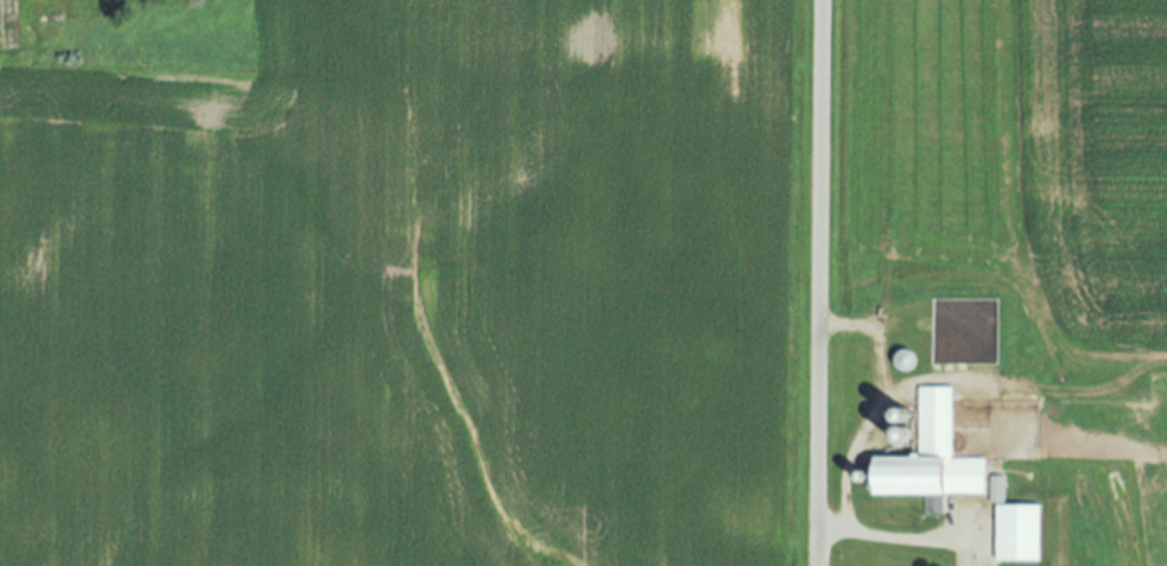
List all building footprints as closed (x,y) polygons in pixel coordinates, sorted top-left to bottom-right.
[(983,498),(870,498),(869,462),(918,462),(918,390),(950,389),(950,462),(983,462),(983,498)] [(1038,565),(994,565),(994,508),(1038,508),(1038,565)]
